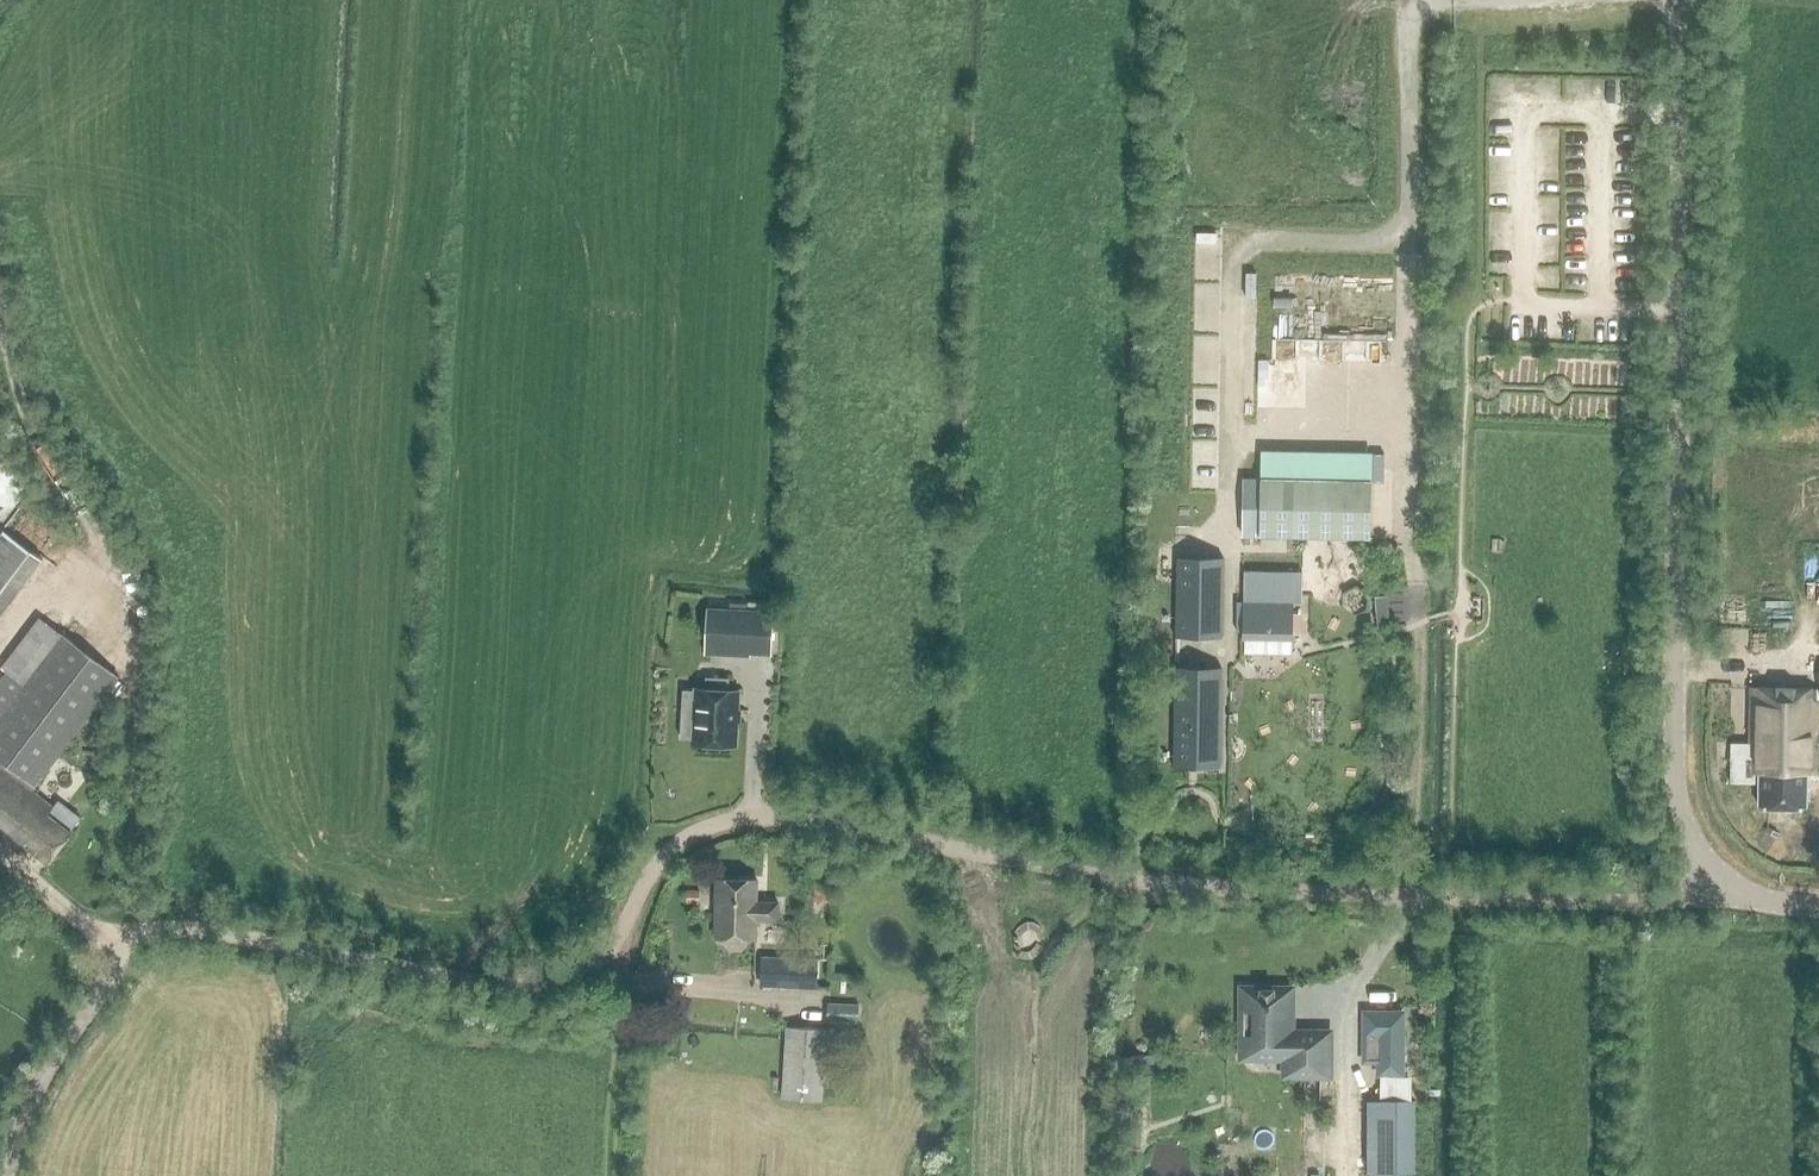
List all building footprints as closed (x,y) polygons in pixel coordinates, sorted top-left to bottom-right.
[(1261,534),(1370,534),(1370,481),(1262,478),(1261,534)] [(40,555),(0,527),(0,613),(40,555)] [(1222,637),(1224,556),(1176,555),(1174,636),(1222,637)] [(1294,590),(1263,590),(1263,603),(1246,603),(1246,640),(1294,640),(1294,590)] [(1375,597),(1377,628),(1390,627),(1387,595),(1375,597)] [(769,653),(771,609),(707,606),(704,649),(769,653)] [(24,845),(49,864),(72,833),(48,814),(53,807),(32,791),(117,676),(62,634),(24,684),(7,673),(0,682),(0,838),(19,853),(24,845)] [(681,738),(691,739),(691,741),(734,744),(737,689),(728,689),(729,679),(706,677),(706,687),(694,687),(694,690),(683,690),(681,738)] [(1173,686),(1173,687),(1172,765),(1218,766),(1220,686),(1175,686),(1173,686)] [(1814,774),(1815,691),(1750,690),(1750,756),(1730,756),(1730,784),(1759,784),(1758,805),(1806,805),(1806,774),(1814,774)] [(776,919),(776,900),(755,900),(755,878),(715,877),(713,936),(754,937),(754,918),(776,919)] [(685,891),(685,904),(700,904),(700,891),(685,891)] [(761,985),(796,987),(815,988),(817,959),(762,957),(761,985)] [(1242,1055),(1265,1055),(1285,1056),(1285,1072),(1328,1072),(1328,1032),(1289,1032),(1290,988),(1266,988),(1263,984),(1250,984),(1246,988),(1242,988),(1242,1055)] [(828,1003),(827,1021),(858,1023),(860,1005),(828,1003)] [(1379,1071),(1400,1071),(1400,1014),(1366,1013),(1367,1042),(1362,1042),(1362,1058),(1379,1058),(1379,1071)] [(823,1102),(827,1030),(786,1026),(781,1099),(823,1102)] [(1388,1100),(1388,1173),(1415,1173),(1415,1100),(1388,1100)]
